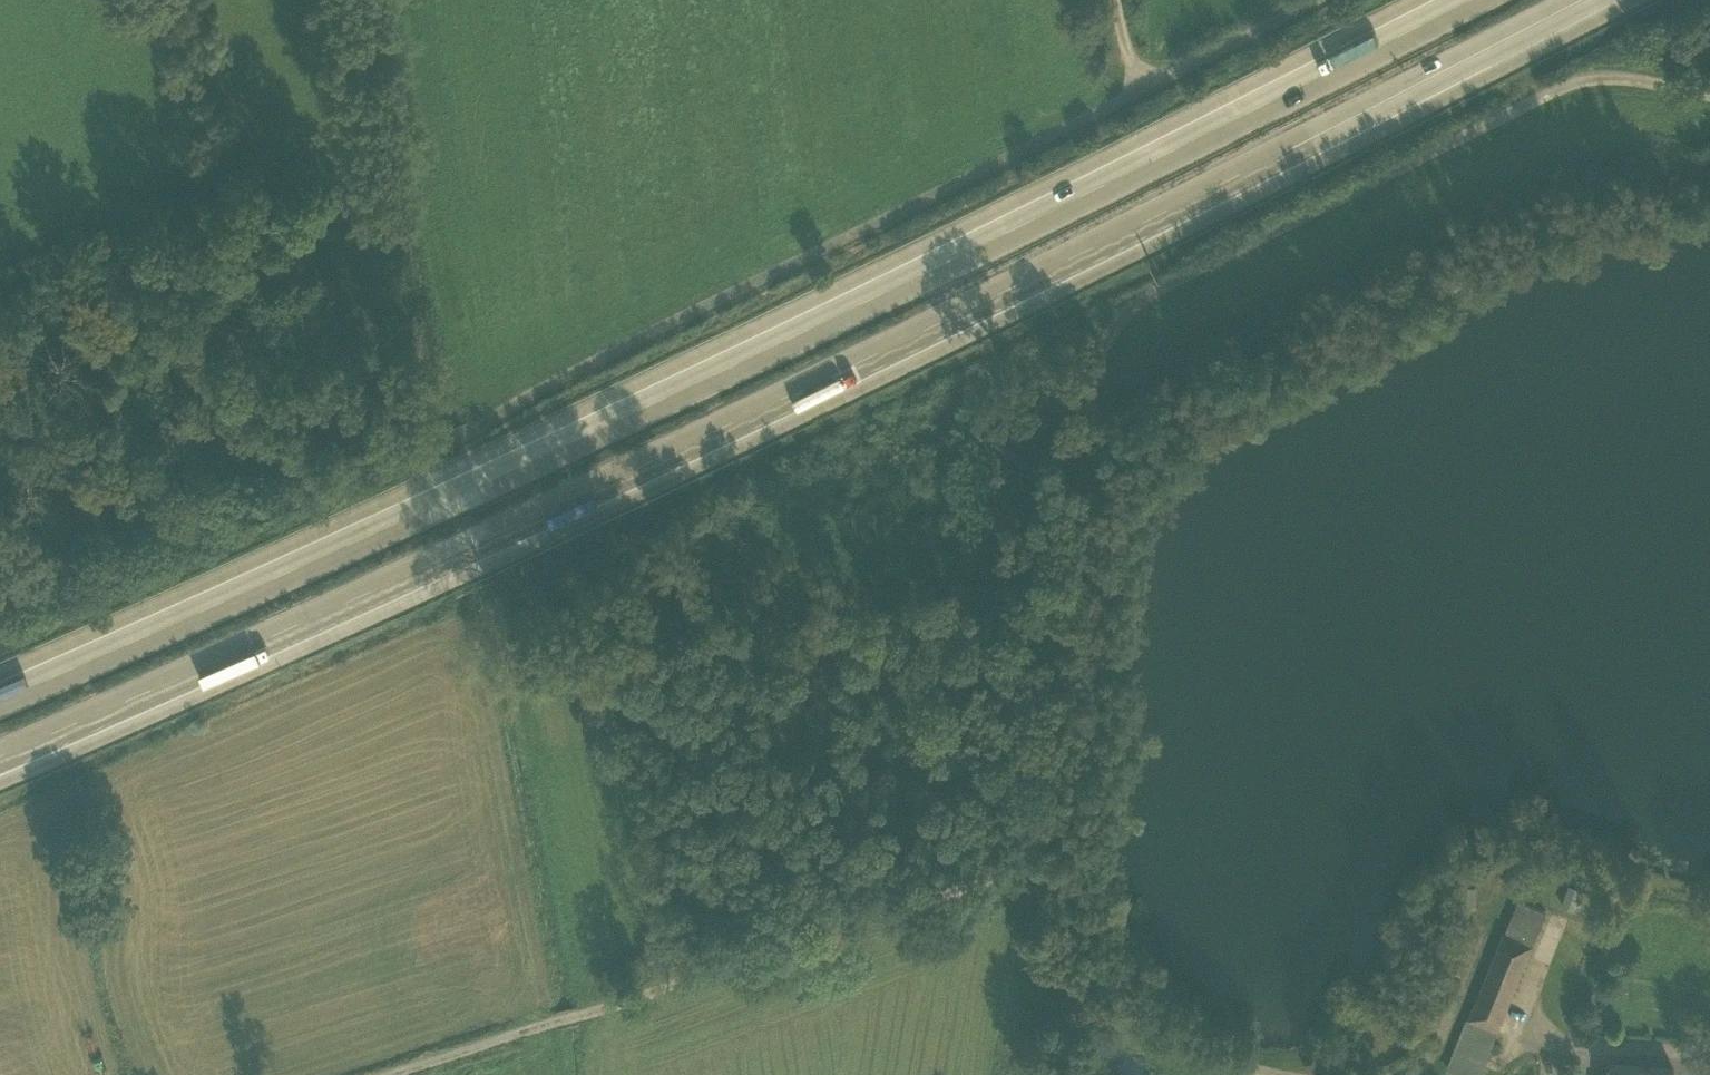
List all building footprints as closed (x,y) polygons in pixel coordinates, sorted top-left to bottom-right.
[(1496,1028),(1544,911),(1518,901),(1504,934),(1501,933),(1467,1018),(1496,1028)] [(1496,1028),(1467,1018),(1447,1068),(1465,1074),(1477,1074),(1496,1028)] [(1608,1064),(1607,1074),(1673,1074),(1673,1070),(1608,1064)]
